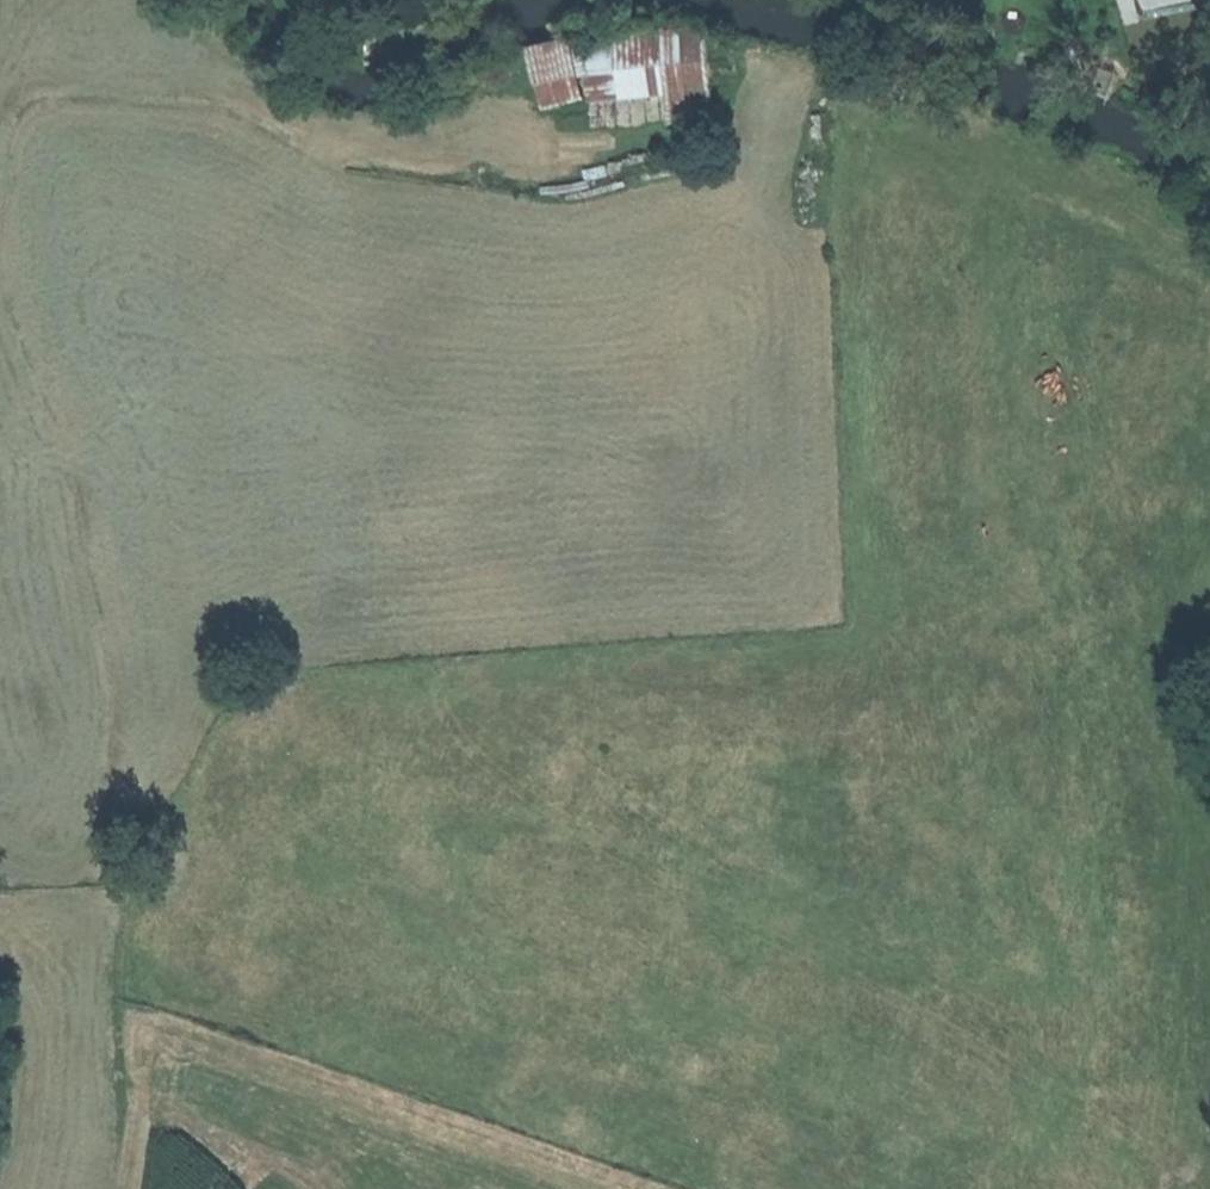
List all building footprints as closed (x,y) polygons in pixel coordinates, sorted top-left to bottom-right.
[(667,104),(709,101),(705,29),(528,39),(532,103),(666,96),(667,104)]
